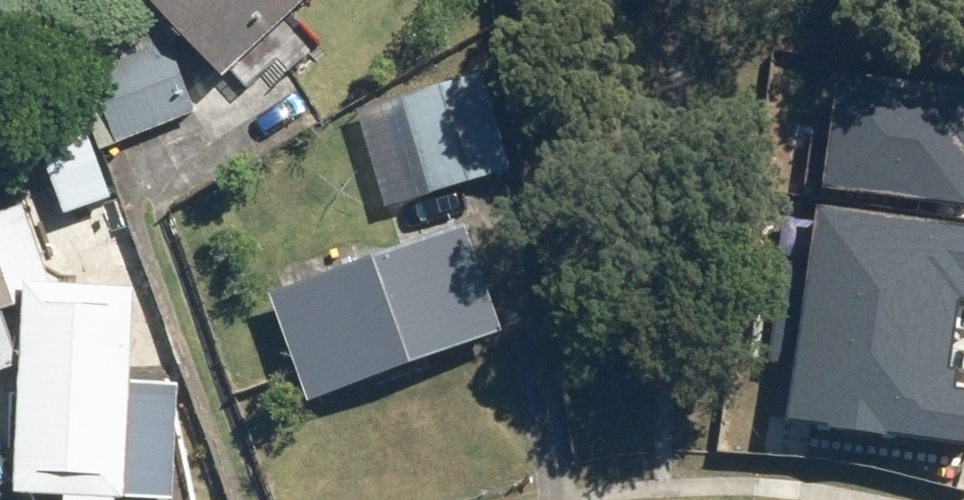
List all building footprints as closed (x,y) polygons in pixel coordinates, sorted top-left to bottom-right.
[(231,75),(312,0),(162,0),(231,75)] [(88,150),(185,115),(155,34),(58,70),(88,150)] [(838,186),(963,202),(963,80),(853,66),(838,186)] [(476,83),(414,100),(436,184),(499,167),(476,83)] [(818,323),(956,341),(963,290),(963,220),(833,203),(818,323)] [(455,233),(282,299),(317,391),(491,324),(455,233)] [(23,485),(129,491),(139,292),(33,287),(23,485)] [(806,408),(963,427),(963,384),(961,384),(963,360),(954,359),(956,341),(818,323),(806,408)]
